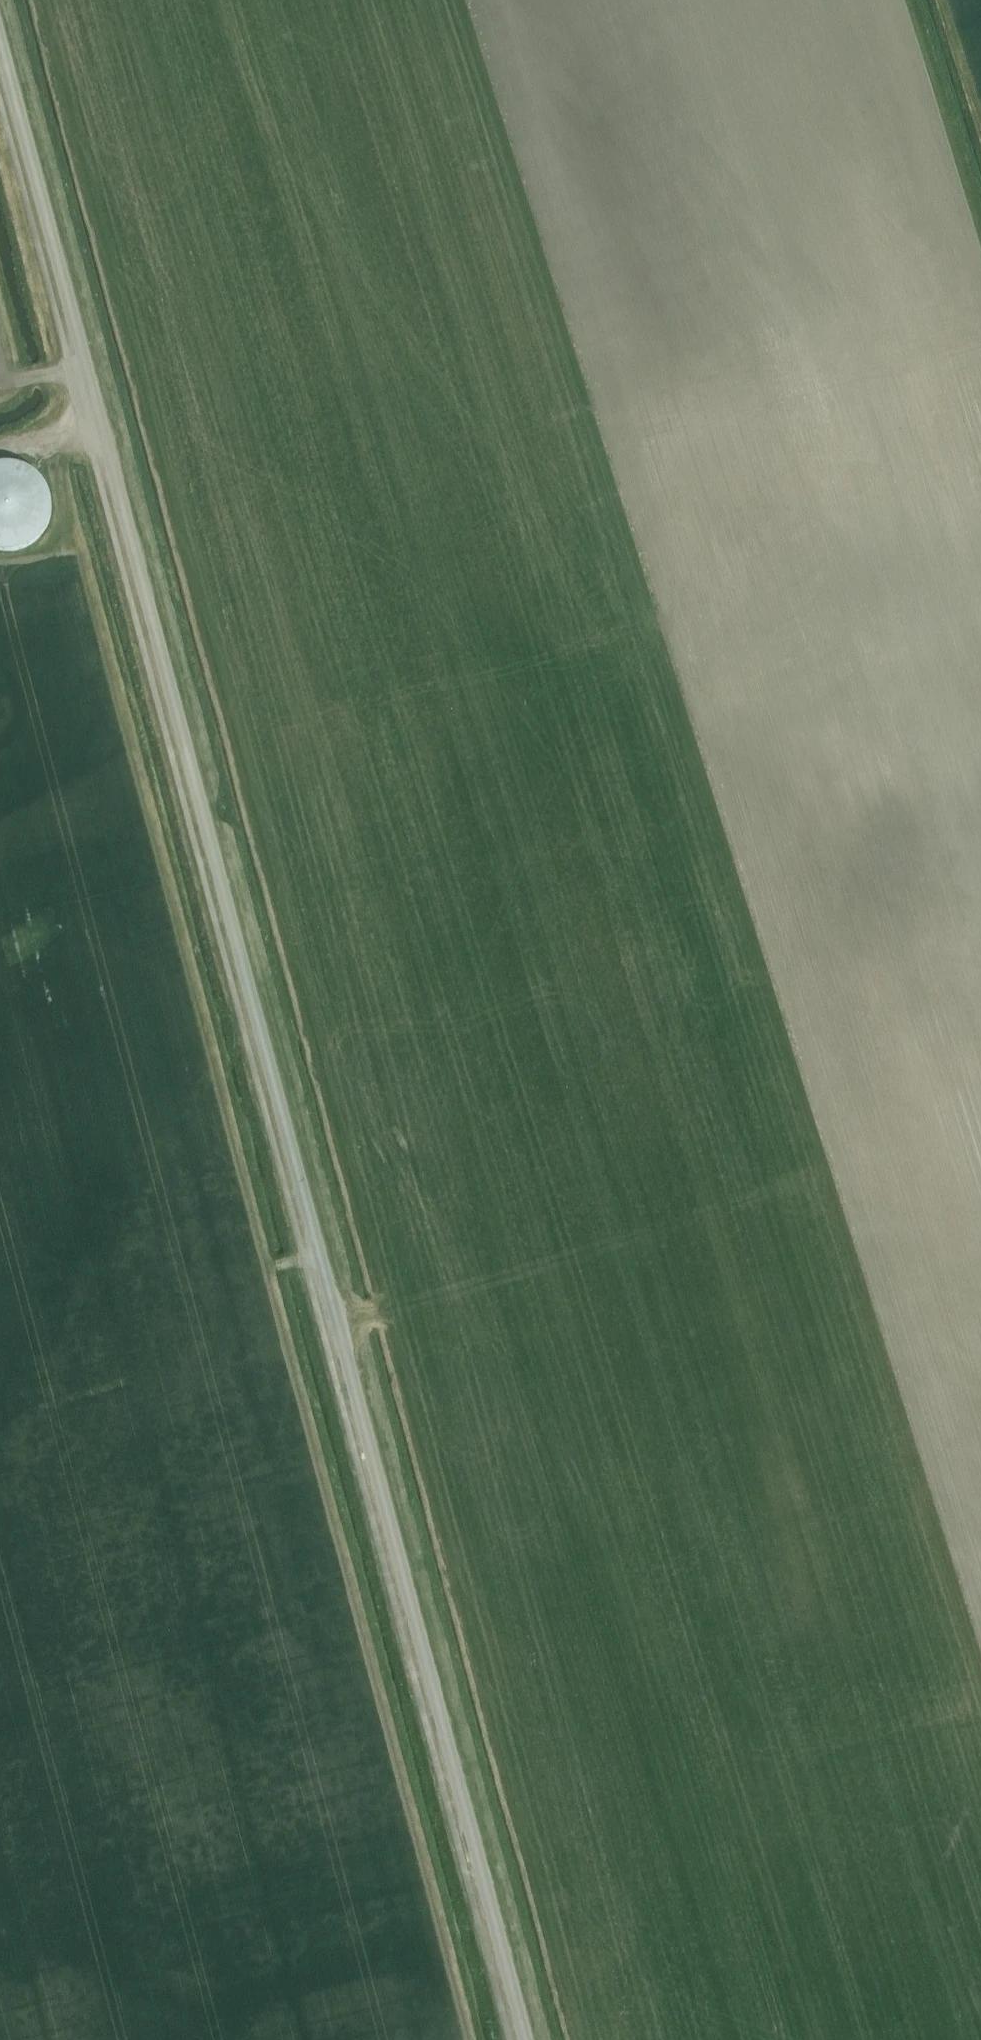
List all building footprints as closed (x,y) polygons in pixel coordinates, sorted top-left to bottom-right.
[(10,462),(5,462),(1,462),(0,462),(0,551),(1,551),(4,552),(7,552),(11,552),(13,552),(19,551),(22,550),(24,549),(26,548),(30,547),(33,545),(36,543),(38,541),(40,539),(43,535),(45,533),(47,530),(48,528),(50,524),(52,519),(53,514),(53,511),(53,508),(53,505),(53,501),(53,498),(52,495),(51,491),(50,489),(48,485),(46,482),(45,480),(43,478),(41,476),(39,474),(37,472),(35,470),(32,468),(29,466),(26,465),(22,464),(20,463),(16,462),(12,462),(10,462)]
